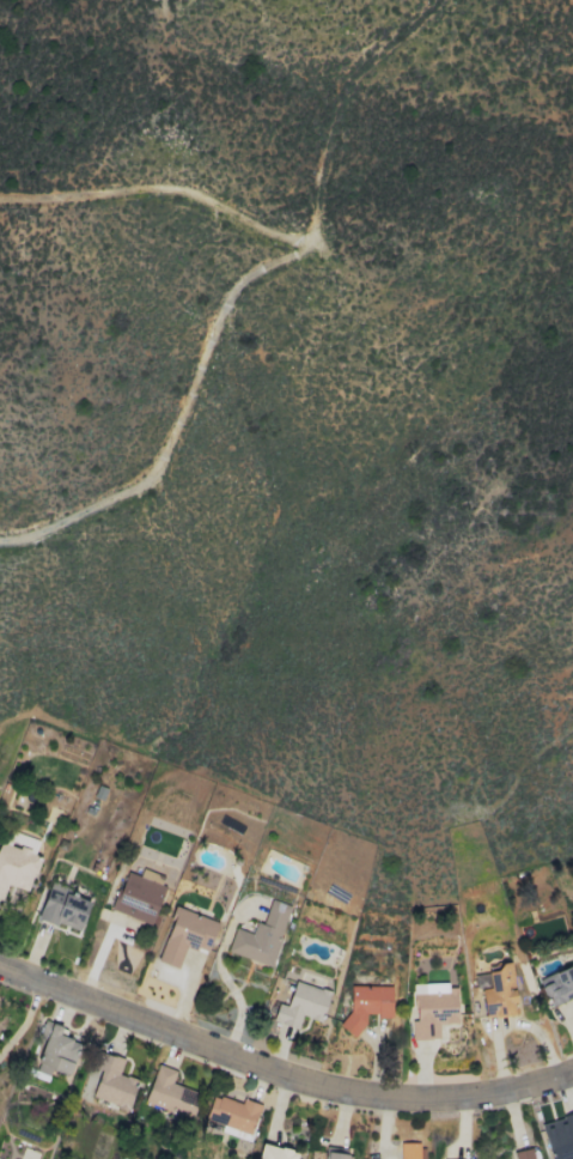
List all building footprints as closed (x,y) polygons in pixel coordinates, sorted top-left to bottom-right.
[(6,884),(28,891),(40,855),(0,842),(0,896),(2,897),(6,884)] [(165,876),(141,869),(139,876),(124,871),(112,912),(151,924),(165,876)] [(36,918),(55,926),(57,922),(78,931),(91,900),(50,883),(36,918)] [(226,951),(269,966),(290,905),(270,899),(262,924),(255,921),(251,933),(234,928),(226,951)] [(177,968),(185,945),(207,952),(217,921),(175,907),(157,961),(177,968)] [(482,1018),(515,1014),(510,962),(497,963),(498,972),(477,974),(482,1018)] [(538,976),(548,1006),(572,998),(572,1001),(572,966),(538,976)] [(286,1006),(277,1003),(271,1021),(296,1029),(300,1016),(320,1022),(329,991),(294,980),(286,1006)] [(413,984),(414,1021),(410,1021),(411,1039),(438,1038),(438,1024),(457,1023),(456,987),(447,987),(447,983),(413,984)] [(391,986),(348,985),(347,1031),(361,1031),(362,1016),(391,1016),(391,986)] [(50,1069),(67,1075),(78,1043),(64,1038),(67,1029),(50,1023),(34,1071),(48,1076),(50,1069)] [(91,1097),(127,1109),(136,1079),(119,1074),(123,1059),(99,1051),(93,1069),(100,1070),(91,1097)] [(199,1092),(171,1084),(175,1070),(156,1064),(144,1103),(191,1118),(199,1092)] [(212,1094),(204,1120),(250,1134),(260,1104),(242,1099),(241,1103),(212,1094)] [(541,1123),(551,1158),(572,1158),(572,1114),(541,1123)] [(296,1151),(259,1143),(256,1158),(294,1158),(296,1151)] [(425,1143),(399,1143),(399,1158),(425,1158),(425,1143)] [(346,1147),(325,1146),(325,1158),(346,1158),(346,1147)] [(530,1148),(513,1151),(514,1158),(532,1158),(530,1148)]
